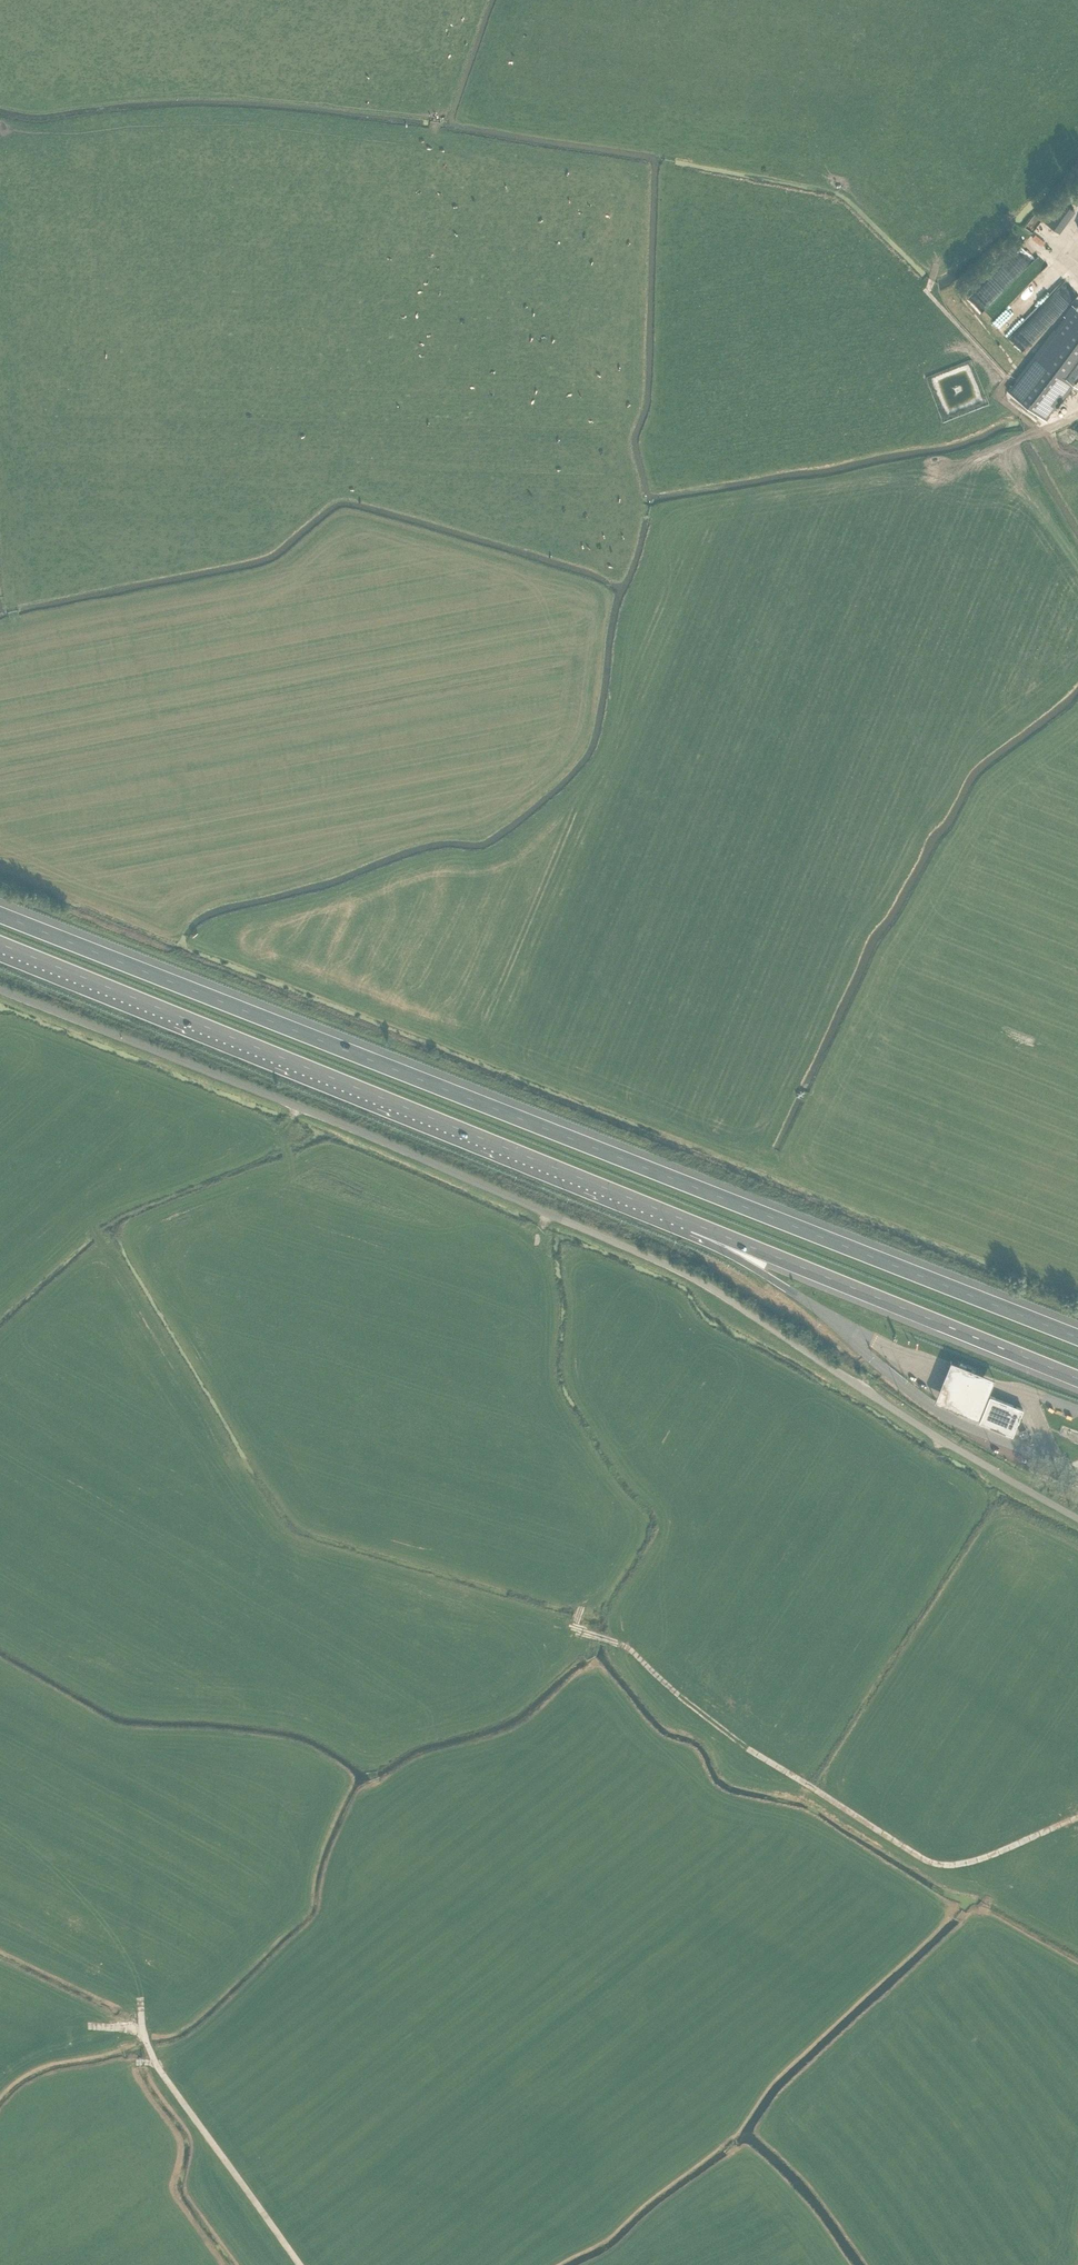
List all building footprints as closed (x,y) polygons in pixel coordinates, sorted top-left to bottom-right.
[(1059,199),(1042,221),(1059,233),(1075,211),(1059,199)] [(1073,307),(1008,392),(1045,420),(1073,383),(1077,387),(1077,310),(1073,307)] [(932,1402),(978,1420),(994,1380),(948,1362),(932,1402)] [(979,1422),(1012,1435),(1023,1409),(990,1396),(980,1419),(979,1422)]
